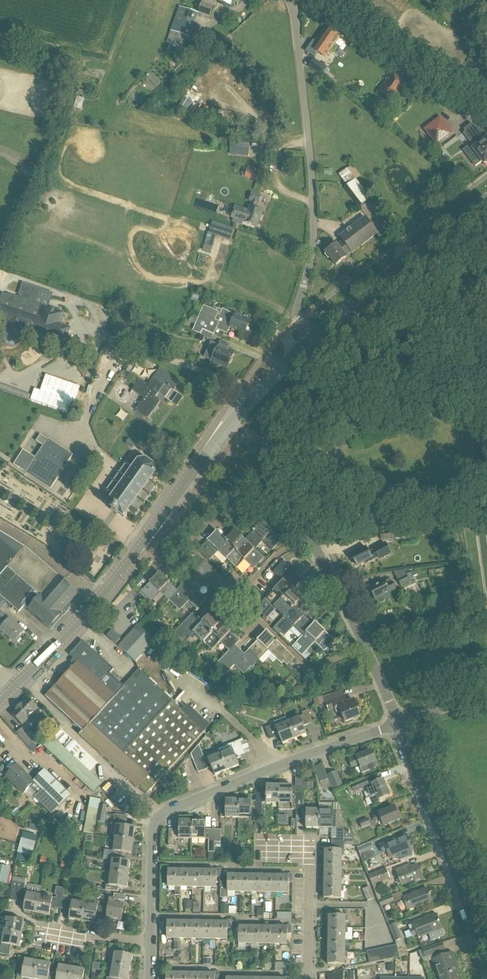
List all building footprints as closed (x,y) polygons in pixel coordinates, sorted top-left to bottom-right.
[(198,14),(211,18),(217,3),(211,1),(209,4),(202,2),(198,14)] [(183,36),(186,37),(189,38),(198,14),(186,10),(180,8),(167,43),(179,47),(183,36)] [(313,41),(310,46),(319,53),(326,58),(330,52),(333,54),(335,54),(338,49),(338,46),(335,44),(340,37),(327,28),(317,43),(313,41)] [(308,67),(322,76),(327,68),(314,59),(308,67)] [(328,60),(325,64),(332,69),(335,65),(328,60)] [(53,77),(55,69),(48,67),(46,75),(53,77)] [(393,101),(405,83),(394,75),(381,93),(393,101)] [(80,91),(77,102),(85,104),(88,93),(80,91)] [(223,117),(225,105),(212,102),(209,114),(223,117)] [(440,118),(424,130),(433,142),(449,130),(440,118)] [(472,144),(471,146),(473,149),(473,150),(478,156),(473,160),(479,167),(484,164),(486,164),(486,139),(484,135),(486,134),(472,124),(464,130),(466,131),(474,142),(472,144)] [(360,207),(371,199),(347,169),(340,175),(348,186),(345,188),(360,207)] [(258,226),(263,211),(256,209),(258,203),(259,204),(262,197),(252,193),(249,201),(252,202),(251,207),(250,207),(249,212),(236,207),(232,218),(246,222),(245,222),(258,226)] [(365,217),(365,218),(340,236),(343,241),(337,245),(337,244),(326,252),(336,266),(347,257),(346,256),(352,252),(353,253),(378,234),(365,217)] [(211,225),(209,233),(216,235),(230,240),(233,232),(211,225)] [(67,320),(68,316),(63,314),(63,313),(42,306),(42,307),(31,304),(33,298),(36,299),(39,289),(23,284),(19,295),(22,296),(21,297),(20,297),(19,299),(9,295),(7,299),(1,297),(1,299),(0,299),(0,321),(8,324),(7,326),(22,331),(23,330),(37,335),(38,333),(51,337),(50,339),(65,344),(70,329),(64,327),(67,320)] [(198,303),(201,295),(195,293),(191,300),(198,303)] [(215,333),(221,336),(223,332),(227,334),(230,328),(244,335),(250,321),(236,315),(235,315),(223,310),(222,311),(219,310),(218,313),(204,306),(199,318),(196,325),(193,331),(200,334),(203,329),(214,335),(215,333)] [(214,335),(203,329),(200,334),(200,335),(211,340),(214,335)] [(219,347),(212,343),(205,358),(213,361),(211,366),(217,369),(219,364),(227,368),(229,363),(231,364),(233,359),(232,358),(234,354),(226,350),(228,346),(221,342),(219,347)] [(124,371),(130,374),(137,362),(131,359),(124,371)] [(179,383),(160,369),(148,386),(140,380),(133,391),(145,399),(136,411),(148,419),(160,402),(155,398),(159,393),(165,398),(171,389),(173,391),(179,383)] [(31,399),(70,412),(80,385),(46,373),(40,389),(35,387),(31,399)] [(178,394),(171,403),(177,407),(183,398),(178,394)] [(43,448),(37,458),(25,450),(15,465),(27,473),(51,488),(58,478),(65,466),(67,464),(72,456),(41,435),(36,441),(44,446),(43,448)] [(129,439),(126,444),(133,449),(137,443),(129,439)] [(125,463),(124,464),(125,465),(119,473),(118,472),(117,474),(118,474),(114,481),(113,480),(112,481),(113,482),(107,490),(106,489),(105,491),(106,491),(105,493),(111,497),(106,504),(113,509),(112,510),(117,514),(118,513),(124,517),(129,510),(135,515),(136,513),(137,514),(138,512),(143,504),(144,504),(145,503),(144,503),(149,496),(150,497),(151,495),(150,495),(155,487),(156,487),(157,486),(150,481),(155,474),(157,474),(157,472),(156,472),(155,466),(156,465),(155,464),(154,465),(146,460),(147,458),(145,458),(145,459),(139,460),(138,459),(137,460),(135,458),(130,464),(129,466),(126,464),(125,463)] [(245,540),(255,550),(264,540),(273,550),(282,540),(263,521),(245,540)] [(231,537),(227,541),(246,560),(255,569),(264,559),(255,550),(245,540),(238,533),(239,532),(235,528),(229,535),(231,537)] [(393,534),(381,536),(381,542),(394,541),(394,540),(415,537),(415,536),(421,535),(421,529),(414,529),(414,531),(393,533),(393,534)] [(24,605),(36,615),(35,617),(40,622),(42,620),(50,628),(62,614),(61,613),(78,594),(25,546),(24,547),(0,532),(0,595),(18,612),(24,605)] [(208,560),(217,551),(227,541),(217,532),(199,551),(208,560)] [(227,541),(217,551),(237,569),(246,560),(227,541)] [(366,563),(366,565),(380,558),(381,560),(391,554),(386,543),(375,549),(377,551),(370,554),(366,547),(352,555),(358,567),(366,563)] [(284,580),(293,590),(302,580),(283,561),(274,571),(284,580)] [(205,562),(205,563),(187,582),(197,591),(206,582),(220,596),(229,586),(206,563),(205,562)] [(398,580),(407,576),(404,570),(394,571),(398,580)] [(144,583),(149,574),(145,571),(140,580),(144,583)] [(168,601),(178,591),(159,573),(141,592),(150,602),(160,592),(168,601)] [(407,576),(398,580),(402,587),(411,583),(407,576)] [(293,590),(284,580),(256,609),(266,618),(275,609),(293,590)] [(376,600),(377,600),(379,604),(381,605),(385,603),(386,601),(384,596),(396,590),(393,584),(391,580),(385,583),(384,581),(378,584),(379,585),(371,589),(373,595),(372,595),(374,599),(375,598),(376,600)] [(206,600),(197,591),(187,582),(178,591),(168,601),(178,610),(186,602),(187,601),(197,610),(206,600)] [(297,594),(293,590),(275,609),(284,618),(294,608),(302,600),(302,601),(306,598),(300,592),(297,594)] [(294,608),(284,618),(275,627),(285,637),(294,627),(303,636),(313,626),(294,608)] [(193,634),(203,643),(221,624),(217,619),(218,617),(212,611),(209,615),(209,616),(202,623),(193,634)] [(0,615),(0,630),(14,643),(16,641),(17,642),(21,638),(19,637),(24,632),(10,619),(10,620),(2,613),(0,615)] [(186,641),(193,634),(202,623),(192,614),(186,620),(174,633),(184,643),(186,641)] [(316,623),(313,626),(303,636),(297,642),(297,643),(292,648),(302,657),(316,642),(325,651),(335,642),(316,623)] [(221,624),(203,643),(212,652),(221,642),(231,651),(235,647),(236,647),(240,642),(221,624)] [(154,641),(138,626),(119,647),(135,662),(154,641)] [(112,632),(107,636),(116,644),(120,639),(112,632)] [(285,653),(286,651),(267,633),(249,651),(259,660),(267,651),(281,664),(282,664),(289,657),(285,653)] [(62,680),(47,697),(84,731),(80,735),(138,787),(138,786),(147,794),(174,765),(186,751),(204,732),(210,726),(187,705),(182,711),(171,701),(139,671),(140,671),(139,670),(124,687),(110,674),(114,670),(83,641),(70,655),(74,659),(71,662),(73,668),(69,673),(62,680)] [(245,656),(236,647),(235,647),(231,651),(217,665),(227,674),(236,665),(245,674),(259,660),(249,651),(245,656)] [(197,653),(191,655),(193,662),(199,660),(197,653)] [(317,706),(325,703),(322,696),(314,699),(317,706)] [(344,697),(333,701),(336,709),(337,712),(341,711),(346,722),(360,716),(354,700),(347,703),(344,697)] [(37,708),(27,699),(12,714),(22,724),(28,719),(28,718),(37,708)] [(243,708),(236,706),(234,712),(241,714),(243,708)] [(304,716),(288,722),(294,739),(306,734),(303,726),(313,722),(308,711),(302,713),(304,716)] [(294,739),(288,722),(272,729),(271,726),(265,728),(270,740),(279,736),(282,744),(294,739)] [(209,732),(215,737),(219,731),(213,726),(209,732)] [(21,729),(16,733),(28,747),(34,753),(38,749),(32,743),(21,729)] [(51,735),(42,744),(48,749),(47,753),(50,756),(54,755),(94,792),(101,785),(71,757),(73,756),(51,735)] [(232,749),(220,754),(227,770),(239,765),(236,758),(245,754),(240,742),(231,746),(232,749)] [(215,775),(227,770),(220,754),(204,760),(199,746),(191,754),(194,761),(199,773),(212,767),(215,775)] [(362,773),(370,770),(379,767),(374,755),(373,755),(371,751),(357,757),(349,760),(352,767),(360,764),(361,767),(360,767),(362,773)] [(319,760),(322,767),(329,765),(327,757),(319,760)] [(390,766),(392,771),(403,766),(401,761),(390,766)] [(17,764),(6,776),(23,794),(29,787),(37,795),(35,798),(51,814),(59,806),(60,807),(71,796),(45,770),(34,781),(28,774),(28,772),(25,770),(23,770),(17,764)] [(337,772),(328,776),(333,789),(342,786),(337,772)] [(366,779),(351,785),(354,792),(369,786),(366,779)] [(369,791),(371,795),(368,796),(371,804),(380,801),(379,799),(390,795),(389,793),(390,793),(388,788),(387,789),(383,779),(372,784),(374,789),(369,791)] [(320,784),(323,790),(323,791),(331,788),(331,787),(330,784),(328,781),(320,784)] [(256,794),(256,803),(263,803),(263,804),(280,804),(280,786),(266,786),(266,794),(256,794)] [(280,786),(280,804),(279,810),(297,810),(302,810),(303,787),(297,787),(297,789),(293,789),(293,786),(280,786)] [(84,834),(94,836),(101,801),(90,799),(84,834)] [(239,818),(239,801),(226,800),(226,809),(222,809),(221,818),(239,818)] [(252,801),(239,801),(239,818),(262,818),(263,804),(263,803),(256,803),(252,803),(252,801)] [(320,803),(320,810),(319,828),(336,828),(337,828),(337,820),(337,810),(341,810),(337,803),(320,803)] [(100,812),(106,813),(108,806),(101,804),(100,812)] [(397,813),(395,807),(379,814),(373,817),(376,822),(381,820),(384,826),(400,819),(399,818),(400,817),(398,812),(397,813)] [(306,828),(319,828),(320,810),(302,810),(297,810),(297,819),(306,820),(306,828)] [(116,839),(133,841),(135,828),(127,827),(128,817),(115,815),(114,825),(117,826),(116,839)] [(368,819),(359,822),(362,828),(370,825),(368,819)] [(174,838),(192,839),(192,821),(179,821),(179,829),(169,829),(168,845),(174,846),(174,838)] [(205,821),(192,821),(192,839),(209,839),(208,852),(215,852),(215,851),(215,850),(215,842),(215,830),(205,830),(205,821)] [(325,850),(325,862),(342,862),(342,855),(344,855),(345,839),(352,839),(348,829),(344,829),(344,833),(336,833),(336,828),(331,828),(331,838),(332,838),(332,850),(325,850)] [(413,851),(406,835),(384,844),(390,858),(402,853),(403,855),(413,851)] [(110,855),(123,857),(123,852),(132,854),(133,841),(116,839),(114,851),(111,851),(110,855)] [(371,843),(357,848),(363,862),(376,857),(373,849),(379,847),(377,842),(371,844),(371,843)] [(34,849),(20,845),(18,853),(32,857),(34,849)] [(16,859),(25,862),(27,855),(18,853),(16,859)] [(104,854),(103,859),(110,860),(113,860),(111,873),(129,875),(130,863),(122,861),(123,857),(110,855),(104,854)] [(67,872),(68,863),(61,862),(60,871),(67,872)] [(344,862),(342,862),(325,862),(324,874),(341,874),(341,867),(344,867),(344,862)] [(401,885),(423,877),(418,865),(410,868),(409,865),(395,870),(401,885)] [(8,884),(11,868),(0,866),(0,883),(8,884)] [(204,870),(204,888),(211,888),(211,890),(216,890),(216,877),(221,877),(221,869),(216,869),(216,871),(204,870)] [(386,869),(369,876),(372,885),(390,878),(386,869)] [(180,895),(180,887),(181,870),(168,870),(168,887),(175,887),(175,895),(180,895)] [(181,870),(180,887),(186,887),(187,887),(187,890),(192,890),(192,887),(192,870),(181,870)] [(192,870),(192,887),(199,887),(199,890),(204,890),(204,888),(204,870),(192,870)] [(129,875),(111,873),(110,886),(106,885),(106,890),(118,891),(119,887),(127,888),(129,875)] [(276,876),(276,893),(283,893),(283,895),(288,895),(288,883),(292,883),(292,874),(288,874),(288,876),(276,876)] [(350,874),(341,874),(324,874),(324,886),(341,886),(341,879),(349,879),(350,874)] [(227,898),(228,892),(235,892),(235,895),(240,895),(240,892),(240,875),(228,875),(228,883),(221,883),(220,898),(227,898)] [(252,895),(252,893),(252,876),(240,875),(240,892),(247,892),(247,895),(252,895)] [(264,895),(264,893),(264,876),(252,876),(252,893),(259,893),(259,895),(264,895)] [(276,895),(276,893),(276,876),(264,876),(264,893),(271,893),(271,895),(276,895)] [(24,911),(37,913),(40,895),(23,892),(24,889),(25,879),(14,877),(12,887),(18,888),(16,900),(26,902),(24,911)] [(344,886),(341,886),(324,886),(324,898),(341,899),(341,891),(344,891),(344,886)] [(18,888),(12,887),(10,899),(16,900),(18,888)] [(374,898),(369,887),(363,889),(368,901),(374,898)] [(408,910),(432,901),(430,896),(430,895),(430,893),(429,894),(427,888),(403,897),(408,910)] [(108,905),(106,917),(109,917),(110,915),(113,915),(113,916),(122,918),(124,905),(117,904),(118,900),(124,901),(125,895),(113,894),(113,900),(109,899),(108,905)] [(57,898),(40,895),(37,913),(50,915),(51,907),(61,908),(63,897),(57,895),(57,898)] [(69,919),(82,921),(85,904),(69,901),(69,898),(63,897),(61,908),(71,910),(69,919)] [(390,897),(378,901),(380,906),(392,902),(390,897)] [(232,901),(232,909),(241,908),(240,900),(232,901)] [(102,907),(85,904),(82,921),(95,924),(97,915),(106,917),(108,905),(102,904),(102,907)] [(329,916),(329,928),(346,928),(346,921),(348,921),(348,916),(335,916),(336,912),(327,912),(327,916),(329,916)] [(4,931),(22,934),(24,921),(16,920),(16,915),(7,913),(4,931)] [(419,938),(429,934),(432,941),(445,935),(437,914),(413,923),(415,928),(410,930),(412,937),(417,935),(419,938)] [(180,941),(180,938),(180,922),(168,921),(168,922),(167,934),(167,938),(175,938),(174,950),(179,950),(179,941),(180,941)] [(227,922),(216,922),(216,939),(222,939),(222,942),(227,942),(228,929),(232,929),(232,921),(227,921),(227,922)] [(180,922),(180,938),(186,939),(186,941),(192,941),(192,939),(192,922),(180,922)] [(203,941),(204,939),(204,922),(192,922),(192,939),(199,939),(199,941),(203,941)] [(204,922),(204,939),(210,939),(210,942),(216,942),(216,939),(216,922),(204,922)] [(402,933),(400,934),(396,923),(389,926),(396,942),(404,939),(402,933)] [(275,927),(275,945),(282,945),(282,947),(287,947),(287,934),(291,934),(291,926),(287,926),(287,928),(275,927)] [(251,946),(251,944),(251,927),(239,927),(239,933),(236,933),(237,941),(239,941),(239,944),(246,944),(246,946),(251,946)] [(263,947),(263,944),(263,927),(251,927),(251,944),(258,944),(258,946),(263,947)] [(275,947),(275,945),(275,927),(263,927),(263,944),(270,944),(270,947),(275,947)] [(358,934),(350,934),(350,940),(361,940),(361,935),(369,935),(368,927),(358,927),(358,934)] [(348,928),(346,928),(329,928),(328,940),(346,940),(346,933),(348,933),(348,928)] [(467,929),(462,931),(467,941),(471,939),(467,929)] [(4,931),(1,947),(0,947),(0,953),(10,955),(11,946),(19,947),(22,934),(4,931)] [(348,940),(346,940),(328,940),(328,952),(345,952),(345,945),(348,945),(348,940)] [(442,943),(419,951),(422,958),(444,950),(442,943)] [(391,946),(393,959),(399,957),(397,945),(391,946)] [(391,946),(385,948),(388,960),(393,959),(391,946)] [(112,966),(130,969),(133,956),(124,954),(125,950),(113,947),(112,953),(115,953),(112,966)] [(379,949),(382,961),(388,960),(385,948),(379,949)] [(379,949),(373,950),(376,962),(382,961),(379,949)] [(373,950),(368,951),(370,963),(376,962),(373,950)] [(434,960),(435,964),(441,978),(459,978),(454,967),(456,966),(456,964),(452,953),(446,955),(444,951),(423,958),(424,960),(425,961),(427,962),(428,962),(434,960)] [(345,952),(328,952),(328,964),(326,964),(345,965),(345,964),(345,957),(347,957),(348,952),(345,952)] [(38,961),(25,959),(24,964),(23,968),(19,967),(17,978),(22,978),(22,977),(32,978),(35,978),(38,961)] [(38,961),(35,978),(52,978),(53,973),(49,972),(51,964),(38,961)] [(52,978),(70,978),(72,968),(59,965),(57,974),(53,973),(52,978)] [(130,969),(112,966),(110,978),(107,978),(128,978),(130,969)] [(72,968),(70,978),(85,978),(83,978),(85,970),(72,968)]
